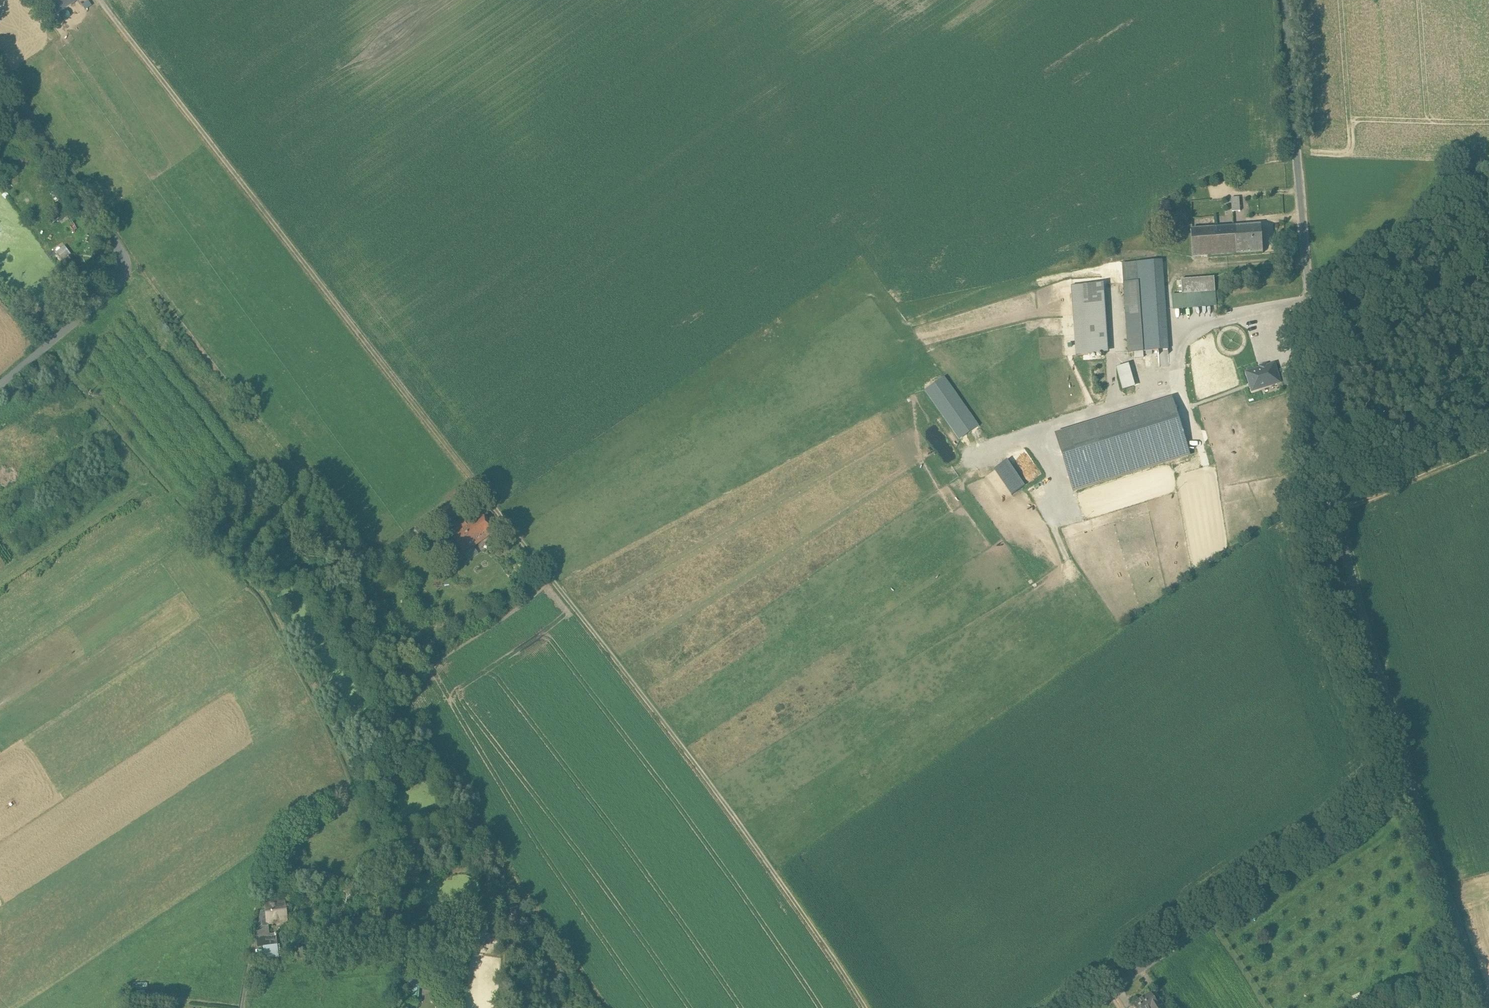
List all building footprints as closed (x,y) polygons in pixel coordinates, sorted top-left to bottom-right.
[(57,14),(79,0),(48,0),(57,14)] [(1239,197),(1231,198),(1232,212),(1240,211),(1239,197)] [(1261,225),(1243,226),(1245,254),(1263,253),(1261,225)] [(1243,226),(1191,230),(1193,258),(1245,254),(1243,226)] [(64,245),(54,251),(60,261),(71,255),(64,245)] [(79,267),(73,257),(66,261),(72,271),(79,267)] [(1162,260),(1137,262),(1139,282),(1163,280),(1162,260)] [(1137,262),(1122,264),(1124,283),(1139,282),(1137,262)] [(1214,277),(1181,280),(1182,294),(1215,291),(1214,277)] [(1163,280),(1139,282),(1143,352),(1147,351),(1147,354),(1152,354),(1152,351),(1168,350),(1163,280)] [(1139,282),(1124,283),(1128,353),(1135,352),(1143,352),(1139,282)] [(1100,284),(1084,285),(1089,355),(1104,354),(1100,284)] [(1215,291),(1182,294),(1183,307),(1216,304),(1215,291)] [(1182,294),(1172,295),(1173,308),(1183,307),(1182,294)] [(1274,364),(1247,373),(1252,391),(1280,382),(1274,364)] [(1127,366),(1118,368),(1124,389),(1134,386),(1127,366)] [(945,377),(925,391),(960,440),(980,426),(945,377)] [(1172,400),(1057,435),(1070,477),(1185,442),(1172,400)] [(1185,442),(1070,477),(1074,491),(1189,455),(1185,442)] [(1007,459),(993,468),(1011,494),(1025,485),(1007,459)] [(453,504),(435,517),(439,523),(457,510),(453,504)] [(482,515),(467,526),(462,520),(461,521),(462,522),(458,525),(457,523),(455,525),(456,526),(448,532),(447,531),(445,532),(463,556),(495,533),(482,515)] [(428,529),(432,530),(440,525),(439,523),(435,517),(434,516),(419,526),(423,533),(428,529)] [(284,902),(265,905),(266,910),(260,911),(260,914),(261,914),(262,924),(261,924),(261,930),(260,930),(260,936),(259,936),(260,947),(263,946),(277,945),(276,934),(269,935),(267,922),(286,920),(284,902)] [(277,945),(263,946),(265,959),(279,958),(279,957),(281,956),(279,945),(277,945)] [(1155,991),(1151,993),(1150,993),(1133,1005),(1135,1007),(1165,1007),(1161,1003),(1162,1002),(1155,991)]
